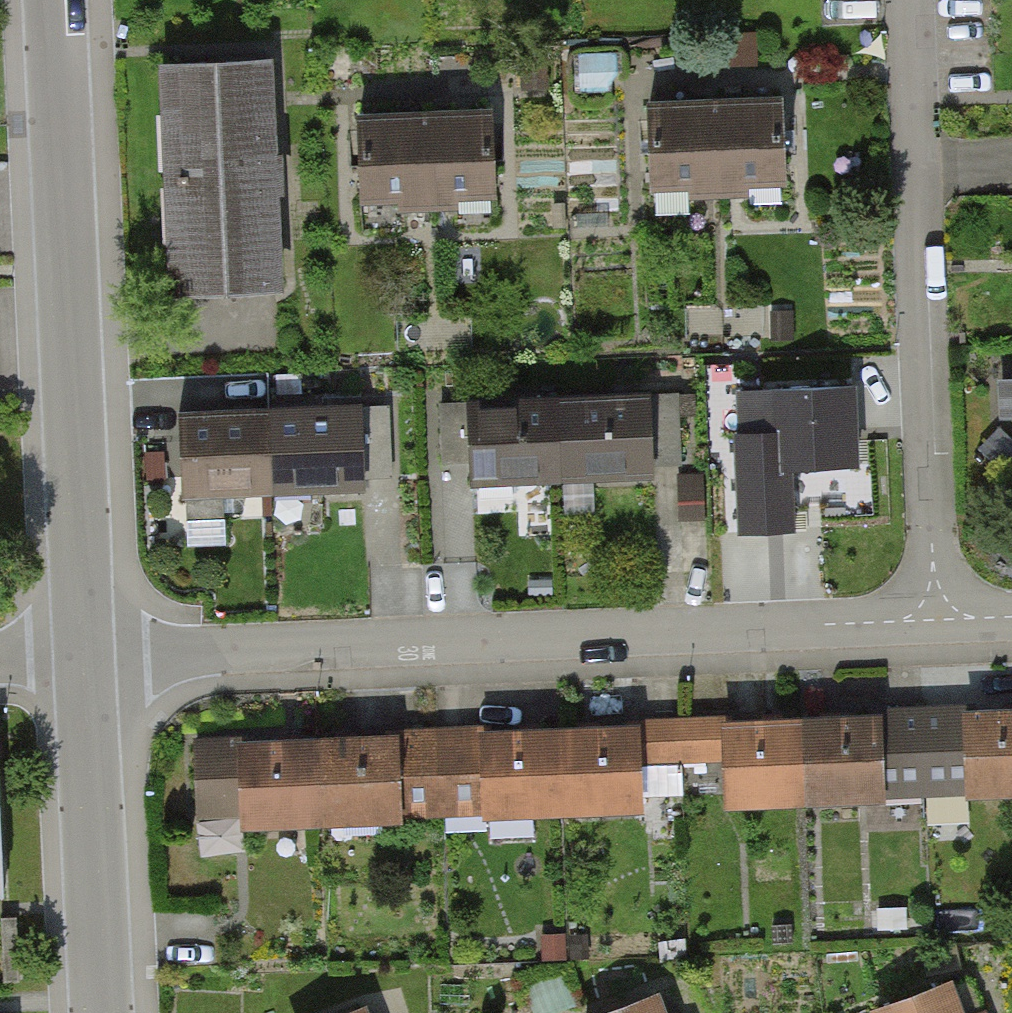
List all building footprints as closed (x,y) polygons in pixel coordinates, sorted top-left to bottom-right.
[(262,60),(145,65),(154,296),(272,291),(262,60)] [(686,100),(642,102),(646,189),(785,184),(781,96),(753,97),(686,100)] [(396,115),(360,117),(364,205),(496,199),(492,111),(458,112),(396,115)] [(990,377),(992,420),(1011,419),(1011,377),(990,377)] [(852,388),(740,392),(741,432),(773,431),(775,467),(792,466),(855,463),(852,388)] [(686,395),(565,398),(568,482),(688,479),(686,395)] [(565,398),(444,402),(447,486),(568,482),(565,398)] [(380,405),(274,408),(276,489),(382,486),(380,405)] [(274,408),(167,411),(169,492),(276,489),(274,408)] [(775,467),(773,431),(741,432),(734,433),(738,534),(795,531),(792,466),(775,467)] [(965,714),(968,796),(1011,795),(1011,712),(965,714)] [(921,715),(815,719),(818,806),(924,802),(921,715)] [(815,719),(726,723),(729,809),(818,806),(815,719)] [(678,723),(571,727),(574,813),(682,809),(678,723)] [(571,727),(464,731),(467,817),(574,813),(571,727)] [(441,731),(315,735),(318,825),(444,820),(441,731)] [(315,735),(188,740),(192,829),(318,825),(315,735)] [(880,1012),(963,1012),(961,1008),(951,979),(877,1005),(880,1012)] [(654,993),(597,1012),(661,1012),(654,993)]
